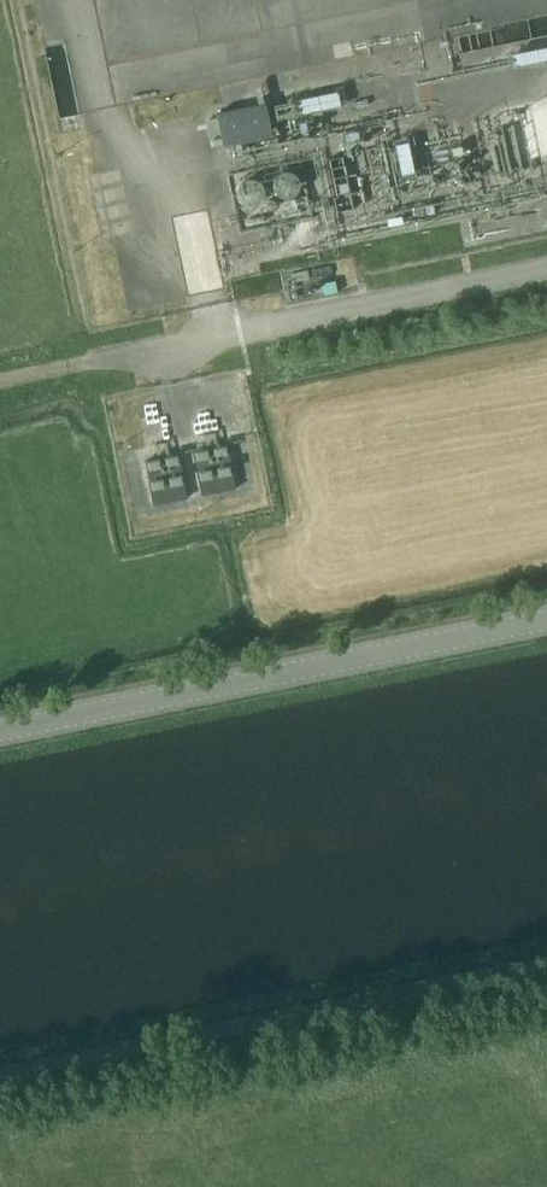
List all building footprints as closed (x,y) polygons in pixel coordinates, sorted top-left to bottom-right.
[(546,57),(546,35),(522,38),(525,60),(546,57)] [(62,104),(75,103),(74,94),(77,94),(75,54),(60,55),(62,104)] [(348,88),(310,97),(313,110),(351,101),(348,88)] [(273,135),(266,103),(216,113),(216,116),(205,119),(209,139),(221,137),(223,146),(273,135)] [(275,177),(273,184),(275,190),(279,195),(286,197),(293,195),(297,190),(299,184),(297,177),(293,172),(286,171),(279,172),(275,177)] [(239,184),(237,191),(239,197),(244,202),(251,204),(257,202),(262,197),(264,191),(262,184),(257,179),(251,177),(244,179),(239,184)] [(227,285),(213,207),(179,214),(193,291),(227,285)] [(235,488),(227,444),(193,450),(202,495),(235,488)] [(187,497),(178,453),(145,460),(154,504),(187,497)]
